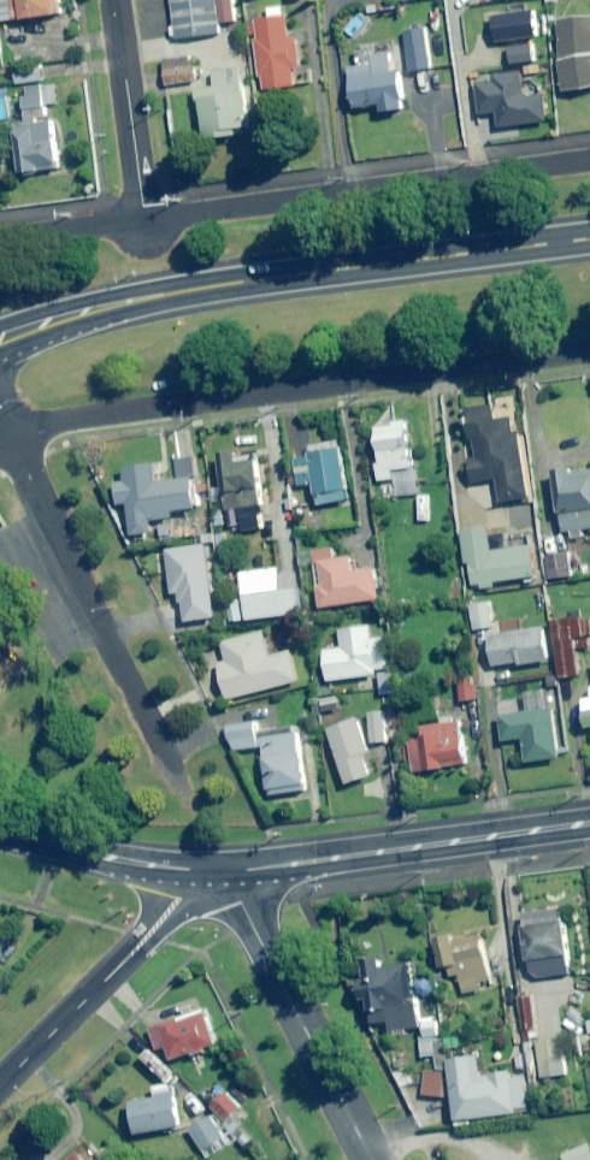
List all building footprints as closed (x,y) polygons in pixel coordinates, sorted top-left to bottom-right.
[(58,0),(0,0),(0,22),(60,14),(58,0)] [(176,39),(220,34),(219,24),(238,21),(235,0),(171,0),(176,39)] [(290,41),(286,6),(268,8),(269,18),(256,20),(258,39),(255,39),(261,90),(296,87),(294,68),(302,67),(299,40),(290,41)] [(537,37),(534,12),(494,18),(497,42),(537,37)] [(557,23),(564,91),(589,88),(589,19),(557,23)] [(431,69),(427,43),(407,46),(411,72),(431,69)] [(400,71),(396,45),(370,48),(372,65),(350,68),(355,109),(381,105),(382,113),(405,109),(400,71)] [(536,62),(534,45),(510,48),(511,64),(536,62)] [(194,58),(163,61),(166,86),(197,83),(194,58)] [(43,80),(41,66),(15,70),(16,84),(43,80)] [(250,127),(240,68),(214,72),(217,87),(198,91),(207,141),(238,135),(237,130),(250,127)] [(524,98),(521,72),(494,75),(495,82),(476,85),(480,115),(497,113),(499,128),(548,122),(545,95),(524,98)] [(54,85),(23,88),(25,108),(56,105),(54,85)] [(58,169),(52,123),(15,128),(21,174),(58,169)] [(494,421),(491,405),(464,410),(473,459),(468,460),(472,484),(495,480),(500,504),(530,498),(518,432),(514,433),(511,417),(494,421)] [(393,421),(393,426),(377,427),(380,463),(376,464),(378,480),(392,479),(394,497),(415,495),(407,424),(407,419),(393,421)] [(348,500),(339,446),(307,451),(307,457),(292,459),(296,486),(312,484),(316,505),(348,500)] [(236,452),(217,456),(228,527),(245,524),(246,530),(262,527),(255,486),(259,486),(255,455),(237,458),(236,452)] [(199,509),(193,458),(174,460),(177,480),(157,482),(155,464),(125,468),(126,482),(117,483),(120,506),(128,505),(132,537),(155,534),(153,519),(176,516),(176,512),(199,509)] [(553,475),(562,533),(570,531),(572,539),(581,537),(580,530),(589,529),(589,469),(553,475)] [(531,546),(506,550),(504,534),(490,537),(488,527),(461,532),(467,564),(470,564),(474,590),(494,587),(493,583),(536,576),(531,546)] [(215,618),(205,546),(166,551),(172,594),(181,593),(186,622),(215,618)] [(330,550),(314,552),(322,608),(380,600),(375,569),(353,572),(351,557),(331,560),(330,550)] [(572,577),(569,554),(546,556),(548,579),(572,577)] [(296,614),(293,589),(241,595),(244,620),(296,614)] [(493,629),(490,603),(471,605),(474,631),(493,629)] [(575,650),(589,647),(589,642),(589,636),(589,620),(583,621),(583,616),(552,620),(561,679),(579,676),(575,650)] [(371,640),(369,626),(339,631),(342,648),(323,651),(328,682),(375,675),(375,670),(390,667),(386,638),(371,640)] [(550,661),(545,627),(490,636),(494,667),(520,663),(520,665),(550,661)] [(268,657),(262,632),(220,643),(225,662),(217,664),(226,700),(297,682),(289,652),(268,657)] [(397,693),(394,672),(378,674),(381,695),(397,693)] [(477,700),(473,678),(458,680),(462,702),(477,700)] [(338,710),(336,697),(320,700),(323,713),(338,710)] [(562,758),(554,709),(500,717),(504,742),(524,739),(528,763),(562,758)] [(387,742),(383,712),(369,714),(372,744),(387,742)] [(369,752),(358,719),(328,729),(346,785),(370,777),(363,754),(369,752)] [(293,734),(292,726),(254,732),(253,722),(227,726),(231,753),(261,748),(268,796),(305,790),(297,734),(293,734)] [(466,764),(459,722),(421,728),(423,739),(409,741),(415,773),(466,764)] [(571,975),(563,909),(523,913),(530,979),(571,975)] [(459,976),(463,995),(481,991),(479,983),(490,981),(482,936),(454,941),(453,937),(437,940),(442,969),(450,967),(451,977),(459,976)] [(389,1031),(417,1028),(411,962),(381,965),(380,958),(364,960),(366,979),(360,979),(362,1001),(370,1001),(372,1023),(388,1021),(389,1031)] [(205,1012),(149,1032),(157,1054),(168,1050),(172,1061),(217,1045),(205,1012)] [(439,1037),(438,1021),(424,1021),(424,1037),(439,1037)] [(563,1076),(558,1040),(538,1043),(542,1079),(563,1076)] [(435,1042),(421,1043),(422,1057),(436,1056),(435,1042)] [(480,1077),(478,1057),(449,1060),(456,1121),(529,1113),(524,1072),(480,1077)] [(447,1096),(445,1071),(422,1072),(424,1097),(447,1096)] [(248,1117),(218,1081),(202,1095),(231,1131),(248,1117)] [(180,1127),(172,1084),(154,1088),(157,1099),(130,1104),(136,1135),(180,1127)] [(223,1138),(211,1117),(189,1130),(202,1151),(223,1138)] [(565,1156),(567,1159),(589,1159),(589,1145),(565,1156)] [(86,1147),(81,1152),(77,1148),(63,1159),(97,1159),(86,1147)]
